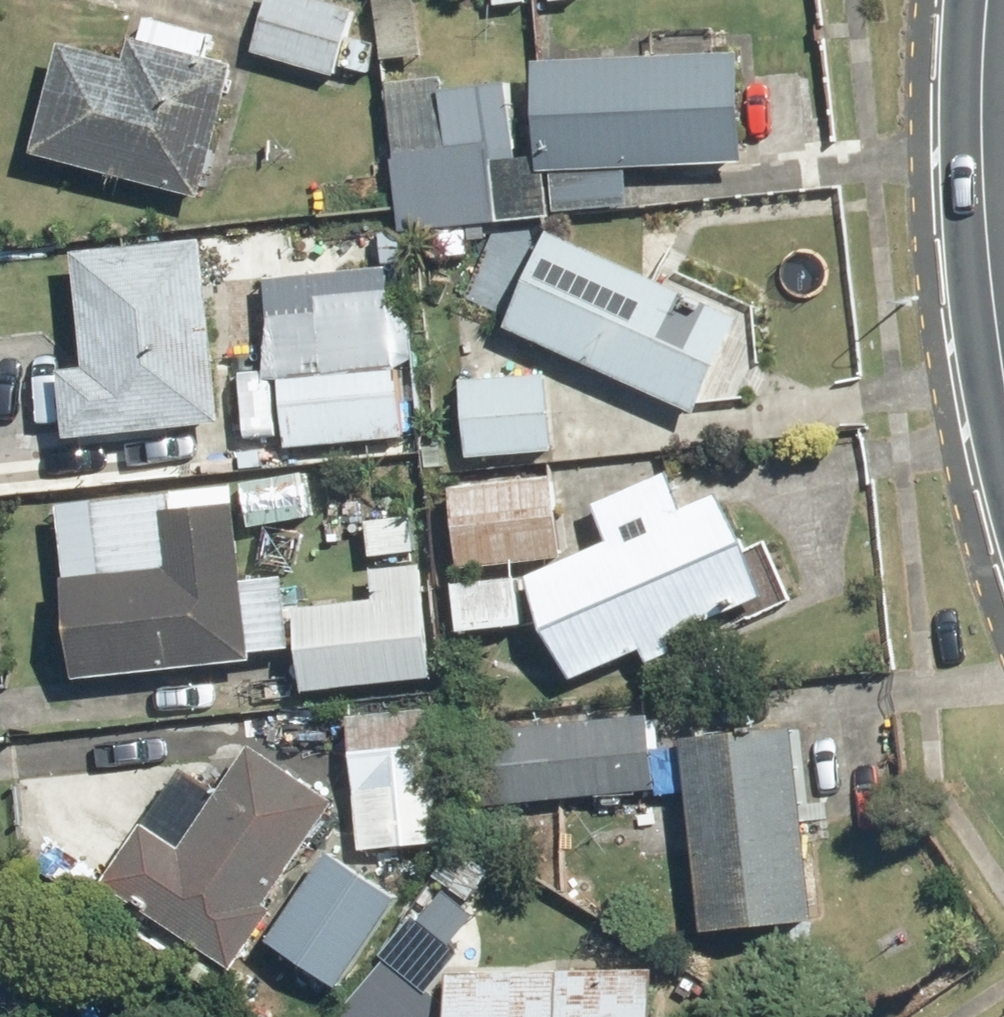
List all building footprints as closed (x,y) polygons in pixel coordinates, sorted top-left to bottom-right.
[(362,8),(336,0),(272,0),(255,54),(340,80),(345,64),(373,73),(382,44),(354,35),(362,8)] [(387,55),(434,50),(429,0),(381,0),(387,55)] [(68,41),(37,151),(206,198),(243,68),(211,59),(217,36),(153,18),(148,38),(134,34),(127,58),(68,41)] [(634,172),(756,173),(757,60),(541,58),(540,171),(554,171),(554,215),(634,216),(634,172)] [(399,230),(549,222),(547,181),(538,181),(536,158),(522,159),(518,78),(392,85),(399,230)] [(553,229),(509,324),(702,414),(746,318),(553,229)] [(65,370),(70,433),(228,421),(214,238),(85,248),(94,367),(65,370)] [(284,365),(289,445),(416,437),(411,358),(284,365)] [(553,373),(470,368),(466,454),(549,458),(553,373)] [(614,543),(531,575),(571,677),(646,648),(652,662),(678,652),(670,632),(765,595),(724,489),(687,504),(675,474),(599,503),(614,543)] [(561,482),(459,484),(461,562),(562,560),(561,482)] [(67,498),(80,676),(255,664),(254,649),(302,646),(297,579),(245,583),(238,486),(67,498)] [(377,604),(302,612),(310,689),(439,675),(427,565),(373,571),(377,604)] [(531,575),(462,576),(462,632),(532,632),(531,575)] [(447,709),(356,716),(358,739),(323,742),(327,791),(362,789),(366,848),(458,841),(447,709)] [(490,728),(495,799),(657,789),(653,718),(490,728)] [(800,725),(688,734),(705,931),(816,921),(800,725)] [(271,901),(339,802),(328,795),(258,747),(194,840),(161,817),(117,881),(241,966),(281,908),(271,901)] [(345,987),(407,900),(336,849),(274,936),(345,987)] [(459,967),(458,1016),(665,1016),(665,969),(459,967)] [(454,1016),(386,968),(352,1016),(453,1016),(454,1016)]
